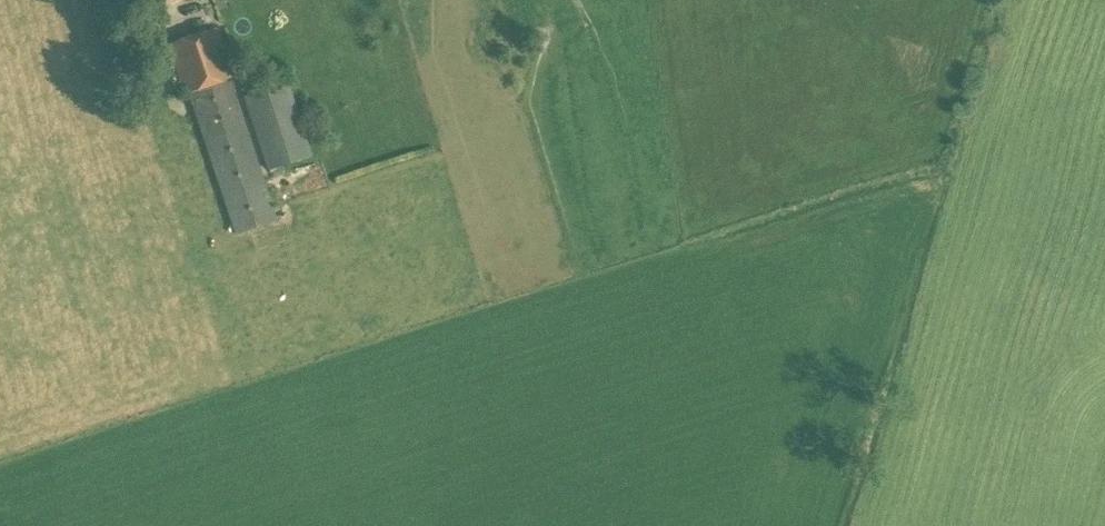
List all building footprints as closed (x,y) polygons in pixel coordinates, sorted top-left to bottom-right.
[(148,9),(175,0),(145,0),(148,9)] [(278,221),(230,79),(234,78),(217,28),(167,44),(184,95),(187,94),(235,235),(278,221)] [(267,171),(312,156),(287,82),(243,97),(267,171)]
